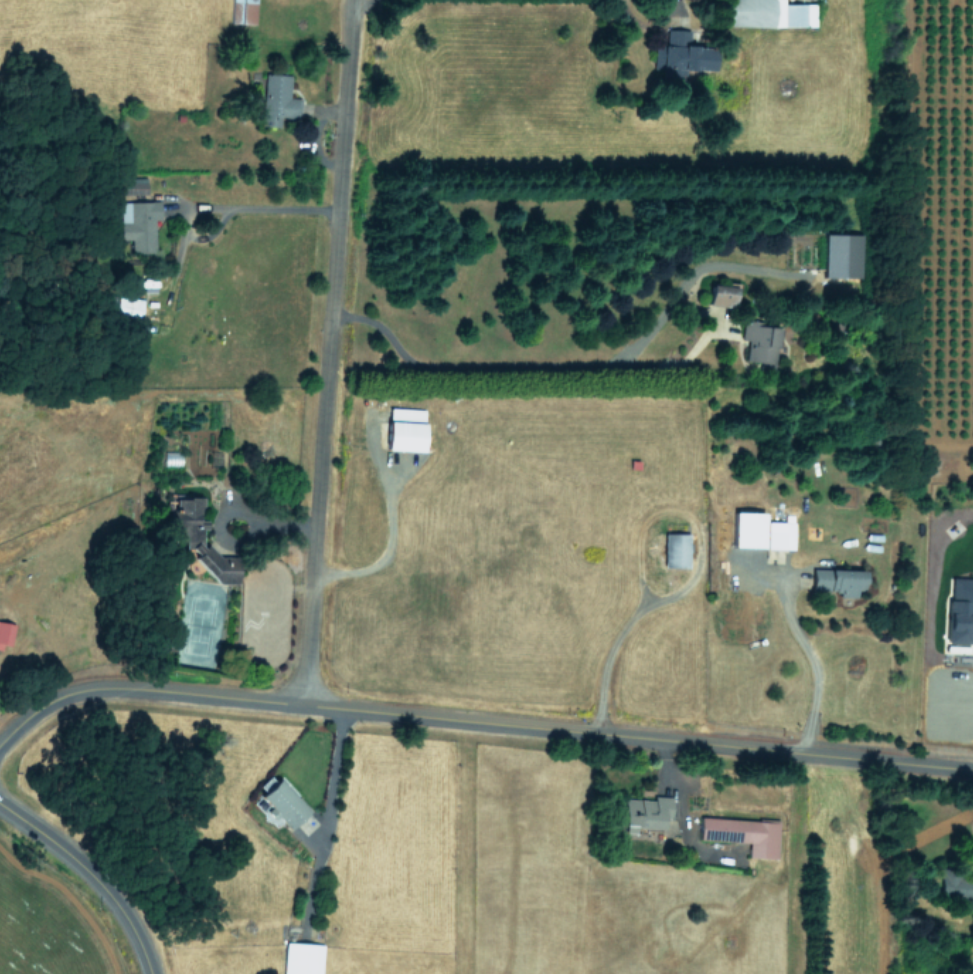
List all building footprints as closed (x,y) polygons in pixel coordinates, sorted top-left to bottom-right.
[(256,0),(232,0),(231,22),(255,23),(256,0)] [(784,0),(728,0),(728,25),(815,27),(816,4),(784,3),(784,0)] [(715,69),(715,47),(689,46),(690,30),(667,29),(667,45),(655,45),(655,68),(715,69)] [(263,126),(280,126),(280,117),(301,117),(302,98),(290,97),(291,74),(264,73),(263,126)] [(127,193),(147,193),(147,178),(127,179),(127,193)] [(154,219),(161,219),(160,201),(118,202),(119,239),(130,239),(130,252),(155,252),(154,219)] [(861,234),(826,234),(825,277),(860,278),(861,234)] [(709,304),(735,308),(737,287),(712,284),(709,304)] [(139,318),(143,301),(117,295),(113,312),(139,318)] [(781,327),(744,321),(740,338),(748,340),(745,360),(751,361),(751,366),(773,370),(781,327)] [(426,409),(390,408),(388,450),(424,452),(426,409)] [(238,583),(239,553),(202,552),(202,529),(208,529),(208,520),(202,519),(202,498),(176,498),(175,549),(201,549),(201,582),(238,583)] [(765,548),(765,513),(736,512),(735,548),(765,548)] [(767,548),(794,549),(795,523),(768,522),(767,548)] [(689,569),(690,534),(665,533),(664,568),(689,569)] [(857,590),(865,591),(866,571),(814,569),(813,593),(857,594),(857,590)] [(972,644),(972,624),(972,576),(952,575),(949,643),(972,644)] [(10,645),(15,625),(0,622),(0,650),(1,650),(2,644),(10,645)] [(270,810),(290,831),(310,812),(279,780),(261,797),(271,808),(270,810)] [(672,797),(654,796),(654,800),(625,799),(624,833),(637,833),(637,829),(664,830),(664,818),(671,818),(672,797)] [(778,859),(780,821),(702,817),(701,840),(749,842),(748,857),(778,859)] [(969,862),(968,871),(942,868),(939,893),(972,897),(972,863),(969,862)] [(286,942),(284,973),(322,973),(324,943),(286,942)]
